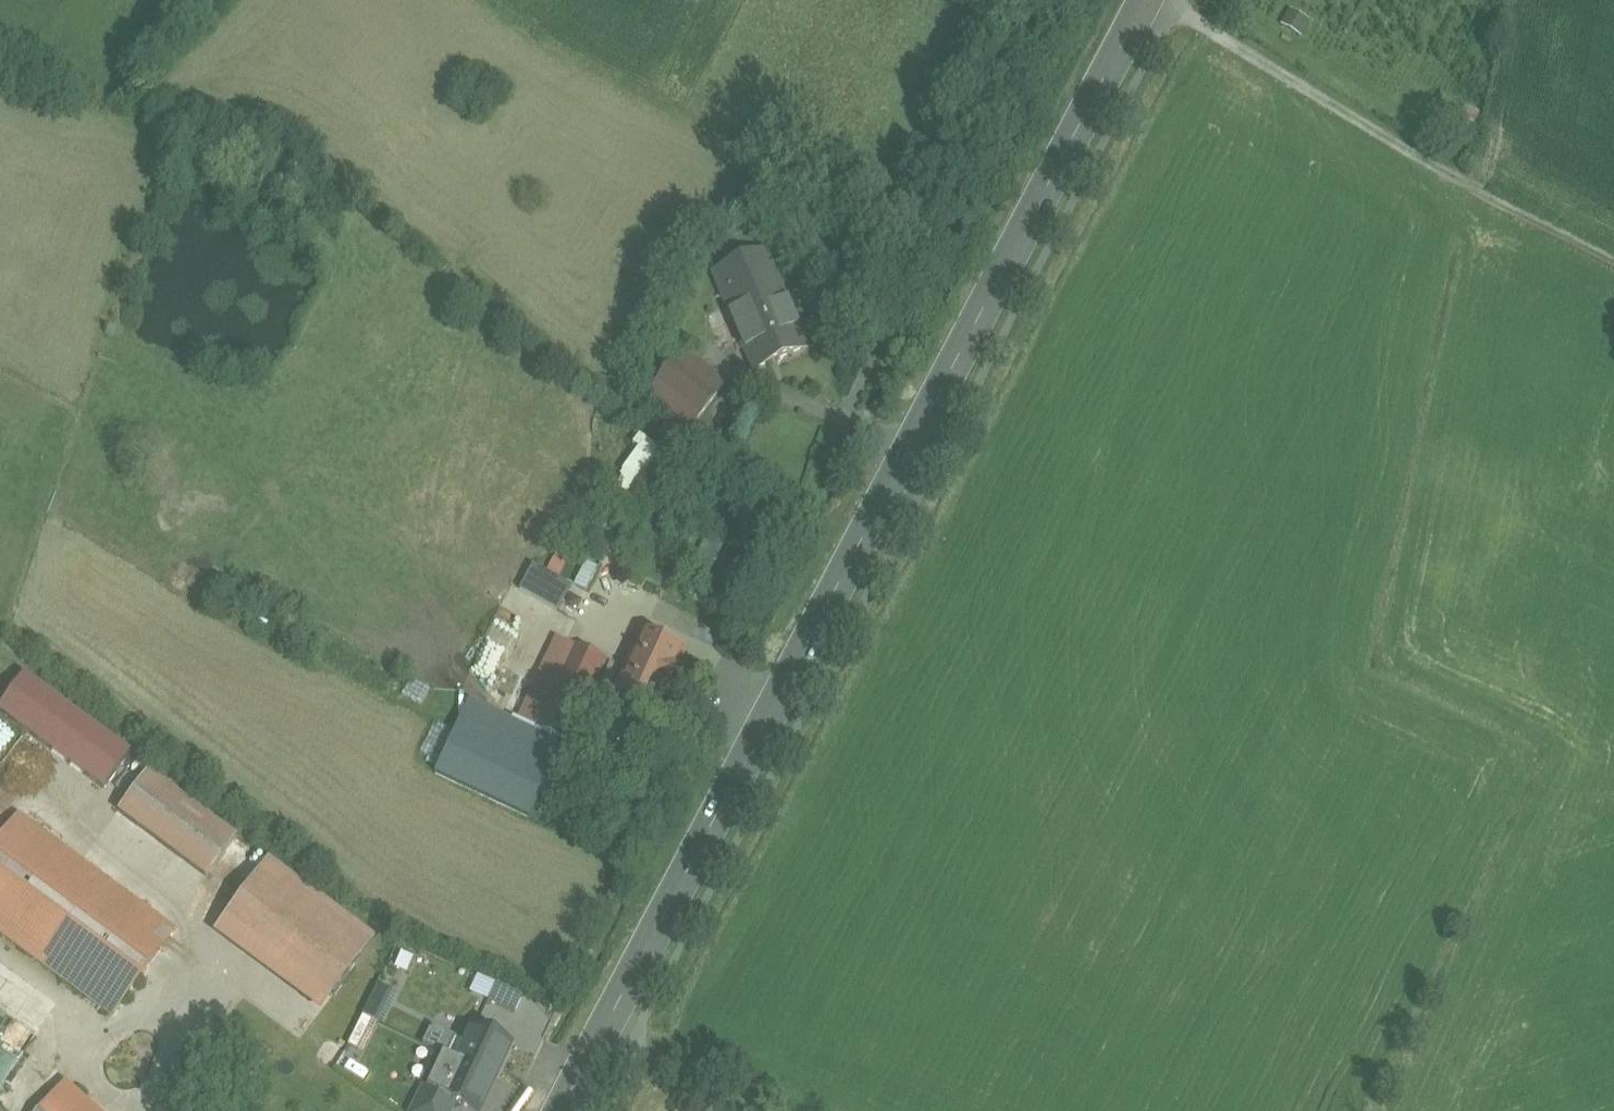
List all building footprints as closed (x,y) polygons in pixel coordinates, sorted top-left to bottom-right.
[(1277,29),(1301,36),(1306,18),(1282,12),(1277,29)] [(1449,126),(1470,135),(1480,113),(1459,104),(1449,126)] [(765,252),(715,273),(739,331),(790,309),(765,252)] [(790,309),(739,331),(756,370),(806,349),(790,309)] [(727,381),(685,350),(649,399),(690,430),(698,419),(727,381)] [(731,444),(698,419),(690,430),(681,442),(714,466),(731,444)] [(654,444),(623,425),(616,437),(633,447),(626,459),(640,467),(654,444)] [(685,568),(703,577),(718,548),(700,539),(685,568)] [(553,556),(543,573),(527,565),(513,589),(553,611),(567,584),(554,578),(563,561),(553,556)] [(556,637),(517,721),(566,743),(605,660),(556,637)] [(684,656),(642,637),(615,696),(656,715),(684,656)] [(0,709),(0,712),(104,789),(131,753),(25,676),(0,709)] [(458,725),(435,774),(531,819),(554,770),(458,725)] [(236,838),(150,773),(121,811),(208,876),(236,838)] [(20,816),(7,834),(7,833),(0,842),(0,930),(113,1015),(162,950),(174,931),(20,816)] [(373,940),(268,863),(216,933),(321,1011),(373,940)] [(496,984),(488,1002),(515,1014),(523,997),(496,984)] [(394,995),(379,987),(364,1017),(380,1024),(394,995)] [(35,1027),(0,1005),(0,1083),(35,1027)] [(358,1019),(340,1046),(350,1052),(367,1025),(358,1019)] [(512,1044),(474,1026),(466,1042),(432,1026),(423,1045),(436,1051),(435,1053),(443,1056),(443,1055),(495,1080),(512,1044)] [(443,1055),(443,1056),(427,1089),(457,1103),(474,1110),(480,1110),(495,1080),(443,1055)] [(64,1084),(39,1110),(94,1110),(64,1084)] [(427,1089),(422,1087),(411,1110),(453,1110),(457,1103),(427,1089)]
